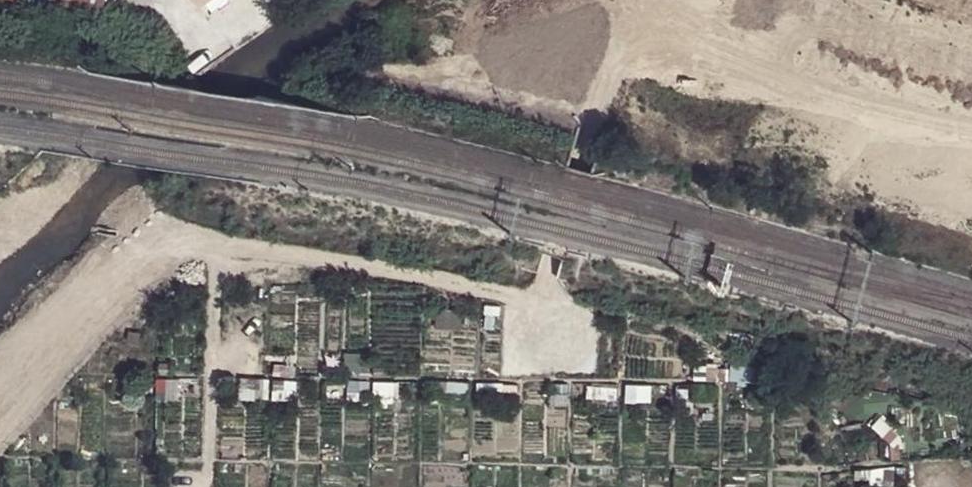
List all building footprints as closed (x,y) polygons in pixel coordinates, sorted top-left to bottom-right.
[(110,13),(110,0),(53,0),(53,6),(110,13)]
